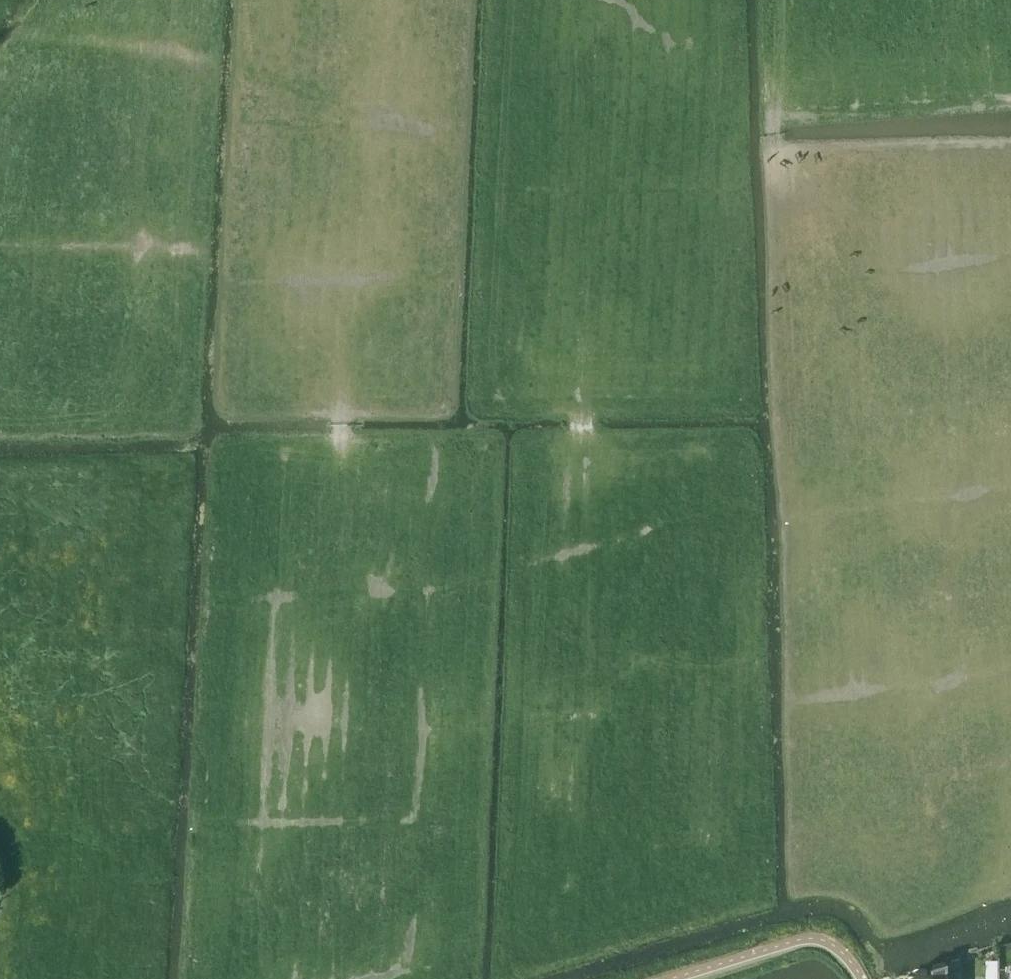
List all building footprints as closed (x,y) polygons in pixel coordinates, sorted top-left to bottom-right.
[(990,978),(1002,978),(1002,954),(990,954),(990,978)] [(910,978),(946,978),(946,961),(932,965),(933,974),(910,974),(910,978)]
